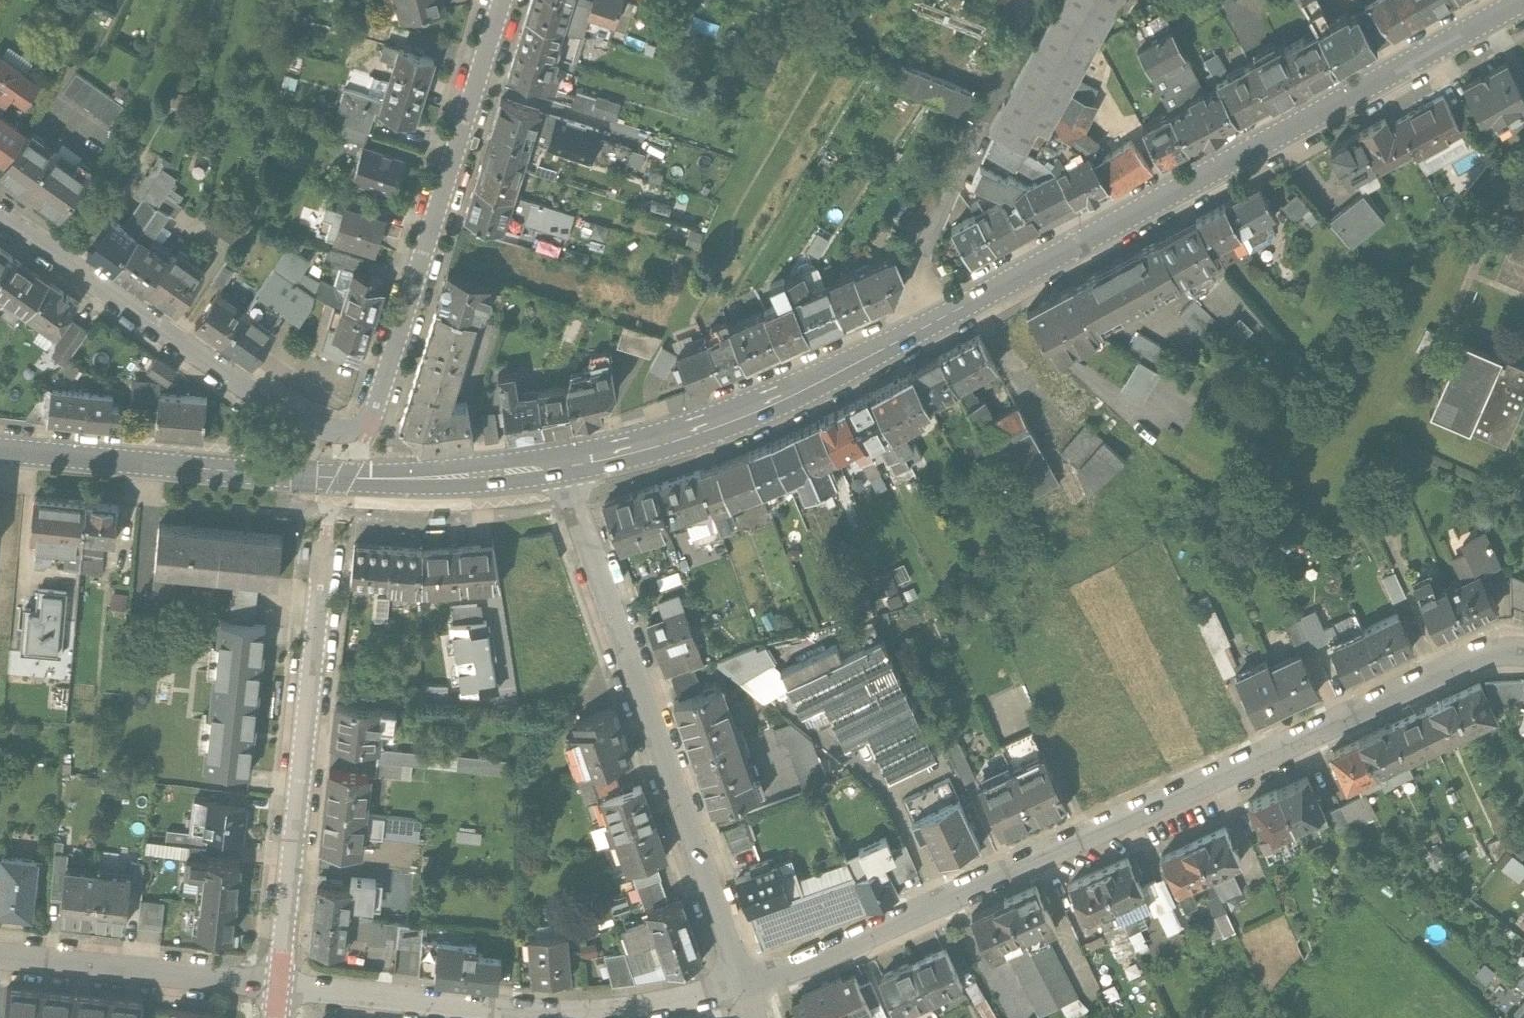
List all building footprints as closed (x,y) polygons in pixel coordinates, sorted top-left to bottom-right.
[(386,16),(398,21),(403,20),(403,24),(444,15),(441,0),(382,0),(386,16)] [(563,30),(572,0),(532,0),(527,19),(563,30)] [(618,14),(572,0),(563,30),(609,44),(618,14)] [(572,0),(618,14),(623,0),(572,0)] [(943,10),(982,21),(985,9),(952,0),(946,0),(943,10)] [(988,128),(1036,154),(1051,124),(1071,90),(1079,77),(1123,0),(1057,0),(988,128)] [(1317,27),(1327,21),(1327,15),(1319,0),(1302,0),(1317,27)] [(1392,34),(1426,15),(1417,0),(1367,0),(1364,2),(1370,5),(1392,34)] [(1452,1),(1452,0),(1417,0),(1426,15),(1452,1)] [(1317,27),(1320,32),(1338,64),(1376,43),(1357,9),(1349,13),(1347,10),(1327,21),(1317,27)] [(1188,96),(1203,87),(1163,10),(1127,29),(1171,109),(1190,99),(1188,96)] [(554,60),(563,30),(527,19),(517,49),(554,60)] [(609,44),(563,30),(554,60),(575,67),(580,49),(605,57),(609,44)] [(1249,59),(1250,62),(1270,100),(1338,64),(1320,32),(1306,39),(1304,35),(1283,46),(1281,42),(1249,59)] [(395,64),(389,82),(424,93),(434,61),(399,50),(386,46),(381,60),(395,64)] [(575,67),(554,60),(517,49),(508,78),(545,89),(546,88),(565,94),(575,67)] [(1205,58),(1216,80),(1229,73),(1218,51),(1205,58)] [(13,95),(26,104),(40,84),(0,56),(0,114),(13,95)] [(965,113),(975,91),(899,59),(889,81),(965,113)] [(1463,84),(1488,131),(1523,112),(1523,96),(1505,61),(1463,84)] [(1237,118),(1270,100),(1250,62),(1229,73),(1216,80),(1218,84),(1237,118)] [(64,91),(110,124),(123,106),(77,73),(64,91)] [(1093,102),(1099,87),(1079,77),(1071,90),(1093,102)] [(413,125),(424,93),(389,82),(383,102),(379,114),(413,125)] [(1205,91),(1203,87),(1188,96),(1190,99),(1171,109),(1189,143),(1237,118),(1218,84),(1205,91)] [(343,126),(369,134),(376,113),(379,114),(383,102),(345,89),(334,123),(343,126)] [(1071,90),(1051,124),(1087,154),(1094,164),(1109,157),(1110,148),(1082,131),(1096,104),(1093,102),(1071,90)] [(187,96),(174,92),(169,108),(182,112),(187,96)] [(576,95),(571,110),(614,124),(620,107),(597,100),(597,101),(576,95)] [(1443,96),(1397,120),(1412,148),(1424,172),(1470,148),(1465,138),(1453,116),(1443,96)] [(501,101),(491,134),(529,145),(539,115),(539,113),(501,101)] [(1160,158),(1189,143),(1171,109),(1143,124),(1160,158)] [(1463,110),(1453,116),(1465,138),(1475,132),(1463,110)] [(0,115),(0,160),(4,162),(25,133),(0,115)] [(598,133),(539,115),(529,145),(624,175),(631,152),(596,141),(598,133)] [(1377,167),(1412,148),(1397,120),(1389,125),(1384,117),(1358,131),(1377,167)] [(1036,154),(1057,169),(1087,154),(1051,124),(1036,154)] [(365,145),(369,134),(343,126),(338,138),(365,145)] [(25,131),(25,133),(4,162),(0,168),(0,177),(23,192),(21,195),(31,203),(35,197),(61,215),(90,172),(54,147),(52,150),(25,131)] [(1349,182),(1377,167),(1358,131),(1330,146),(1339,163),(1334,166),(1339,176),(1344,173),(1349,182)] [(491,134),(482,161),(521,173),(529,145),(491,134)] [(1017,166),(1039,178),(1055,169),(1057,169),(1036,154),(995,134),(986,152),(1016,169),(1017,166)] [(1109,157),(1094,164),(1109,186),(1112,191),(1152,167),(1145,155),(1138,159),(1131,146),(1109,157)] [(402,161),(363,149),(352,182),(363,185),(364,183),(393,192),(402,161)] [(1057,169),(1055,169),(1074,199),(1077,203),(1109,186),(1094,164),(1087,154),(1057,169)] [(133,193),(142,200),(144,197),(157,204),(165,193),(173,181),(178,163),(159,155),(147,175),(146,174),(133,193)] [(482,161),(474,187),(513,199),(521,173),(482,161)] [(1032,212),(1027,185),(1009,174),(1006,178),(980,166),(972,183),(1006,200),(1032,212)] [(540,169),(537,177),(551,182),(554,173),(540,169)] [(1039,178),(1027,185),(1032,212),(1036,219),(1074,199),(1055,169),(1039,178)] [(662,177),(651,174),(649,183),(660,186),(662,177)] [(1258,185),(1224,203),(1248,248),(1249,250),(1270,238),(1273,227),(1267,217),(1273,214),(1258,185)] [(502,232),(513,199),(474,187),(464,220),(502,232)] [(181,204),(165,193),(157,204),(136,234),(166,255),(171,248),(162,242),(171,228),(162,221),(168,211),(175,214),(181,204)] [(1382,218),(1363,193),(1329,218),(1349,242),(1382,218)] [(128,221),(125,226),(136,234),(157,204),(144,197),(142,200),(127,220),(128,221)] [(575,219),(513,199),(502,232),(521,238),(525,226),(568,239),(575,219)] [(1036,219),(1032,212),(1006,200),(977,215),(996,247),(997,251),(1039,224),(1036,219)] [(1224,203),(1197,217),(1212,246),(1230,237),(1239,253),(1248,248),(1224,203)] [(384,219),(344,207),(335,237),(375,249),(384,219)] [(88,250),(113,268),(136,234),(125,226),(114,214),(88,250)] [(970,261),(996,247),(977,215),(952,228),(970,261)] [(1197,217),(1157,239),(1180,280),(1186,291),(1214,276),(1206,263),(1218,256),(1212,246),(1197,217)] [(594,226),(591,240),(605,243),(608,230),(594,226)] [(702,233),(690,229),(684,246),(696,250),(702,233)] [(829,239),(820,233),(809,249),(819,255),(829,239)] [(113,268),(143,288),(166,255),(136,234),(113,268)] [(1175,283),(1180,280),(1157,239),(1073,284),(1095,326),(1110,318),(1109,315),(1120,309),(1121,312),(1124,311),(1122,309),(1140,299),(1141,301),(1144,300),(1143,297),(1161,288),(1162,290),(1164,289),(1163,286),(1173,281),(1175,283)] [(13,257),(0,248),(0,276),(13,257)] [(186,258),(171,248),(166,255),(143,288),(177,311),(205,270),(187,257),(186,258)] [(359,367),(365,348),(327,335),(335,308),(341,311),(351,281),(353,271),(360,273),(364,260),(328,249),(324,263),(341,268),(335,287),(319,280),(319,281),(314,296),(326,303),(312,349),(321,355),(359,367)] [(307,266),(285,251),(246,309),(271,327),(283,310),(300,322),(310,307),(314,296),(319,281),(303,273),(307,266)] [(212,281),(222,287),(240,260),(231,254),(212,281)] [(870,265),(855,272),(871,309),(893,299),(903,275),(894,255),(884,259),(870,265)] [(26,313),(48,281),(13,257),(0,276),(0,295),(26,313)] [(947,272),(943,264),(938,267),(942,275),(947,272)] [(808,337),(842,322),(826,284),(824,285),(816,267),(783,282),(808,337)] [(353,271),(351,281),(380,289),(383,280),(360,273),(353,271)] [(842,322),(871,309),(855,272),(826,284),(842,322)] [(447,273),(436,310),(478,323),(482,308),(486,309),(489,307),(491,299),(491,296),(487,295),(489,286),(447,273)] [(782,349),(808,337),(783,282),(783,280),(771,286),(780,306),(765,312),(782,349)] [(77,301),(48,281),(26,313),(42,325),(35,336),(48,345),(77,301)] [(383,290),(380,289),(351,281),(341,311),(374,321),(383,290)] [(1099,333),(1095,326),(1073,284),(1027,308),(1053,357),(1099,333)] [(195,324),(222,343),(245,310),(218,291),(195,324)] [(1194,300),(1179,316),(1206,341),(1221,325),(1194,300)] [(365,348),(374,321),(341,311),(335,308),(327,335),(365,348)] [(246,309),(245,310),(222,343),(252,364),(276,330),(271,327),(246,309)] [(436,310),(399,429),(413,434),(417,437),(419,452),(473,446),(466,405),(454,406),(453,409),(448,409),(450,400),(453,400),(478,323),(436,310)] [(747,366),(782,349),(765,312),(730,328),(747,366)] [(1241,317),(1228,332),(1241,344),(1255,329),(1241,317)] [(71,319),(54,344),(58,346),(52,354),(65,363),(88,330),(71,319)] [(713,336),(703,340),(721,377),(747,366),(730,328),(727,322),(711,330),(713,336)] [(617,350),(649,359),(662,340),(624,328),(617,350)] [(1127,353),(1138,360),(1158,371),(1169,352),(1138,333),(1127,353)] [(939,355),(956,388),(967,382),(996,366),(980,334),(939,355)] [(721,377),(703,340),(703,338),(693,342),(691,338),(671,346),(675,358),(691,390),(721,377)] [(1461,339),(1429,410),(1505,444),(1517,418),(1523,421),(1523,367),(1461,339)] [(650,371),(664,378),(675,358),(662,351),(650,371)] [(571,377),(567,390),(573,427),(603,420),(600,405),(608,403),(616,390),(608,353),(591,358),(589,367),(591,378),(575,382),(574,376),(571,377)] [(957,390),(956,388),(939,355),(911,370),(929,405),(957,390)] [(156,356),(148,368),(168,381),(176,368),(156,356)] [(1138,360),(1121,389),(1141,402),(1159,372),(1158,371),(1138,360)] [(921,409),(929,405),(911,370),(872,393),(909,464),(921,458),(905,425),(924,414),(921,409)] [(150,409),(156,411),(158,393),(160,382),(138,380),(138,376),(133,376),(130,398),(150,409)] [(509,440),(544,434),(537,394),(524,397),(523,395),(517,397),(513,376),(497,378),(509,440)] [(974,395),(967,382),(956,388),(957,390),(1018,505),(1058,484),(1041,454),(1043,453),(1019,406),(993,420),(983,401),(980,402),(976,394),(974,395)] [(49,420),(86,424),(90,393),(52,389),(49,420)] [(544,434),(573,427),(567,390),(537,394),(544,434)] [(113,395),(90,393),(86,424),(109,427),(111,415),(119,416),(120,406),(111,405),(113,395)] [(203,435),(207,397),(158,393),(156,411),(155,431),(203,435)] [(914,473),(909,464),(872,393),(848,407),(866,443),(881,434),(883,439),(881,440),(881,443),(900,481),(914,473)] [(883,474),(866,443),(848,407),(818,421),(836,458),(854,449),(871,480),(883,474)] [(485,444),(499,441),(494,414),(480,416),(485,444)] [(827,463),(836,458),(818,421),(795,432),(821,491),(829,508),(838,503),(835,497),(841,495),(827,463)] [(1060,453),(1078,469),(1076,471),(1087,493),(1125,460),(1085,425),(1060,453)] [(795,432),(771,442),(787,481),(797,477),(809,503),(814,500),(812,495),(821,491),(795,432)] [(774,486),(787,481),(771,442),(747,453),(761,491),(767,506),(773,504),(774,509),(779,507),(777,502),(780,501),(774,486)] [(761,491),(747,453),(701,471),(715,516),(720,528),(731,524),(723,505),(761,491)] [(670,532),(715,516),(701,471),(655,486),(670,532)] [(620,550),(670,532),(655,486),(604,502),(620,550)] [(51,549),(51,546),(67,548),(65,566),(80,567),(82,547),(83,538),(87,501),(35,495),(30,544),(36,544),(35,556),(39,557),(39,556),(44,556),(51,549)] [(119,504),(87,501),(83,538),(116,541),(119,504)] [(158,525),(152,593),(184,596),(186,571),(217,574),(221,531),(158,525)] [(282,536),(221,531),(217,574),(234,575),(259,578),(278,579),(282,536)] [(1453,556),(1463,578),(1447,586),(1464,621),(1496,607),(1480,572),(1498,563),(1489,544),(1491,543),(1490,540),(1487,541),(1482,532),(1462,541),(1466,550),(1453,556)] [(350,580),(388,584),(392,547),(354,543),(350,580)] [(494,544),(422,549),(421,591),(500,586),(494,544)] [(102,549),(82,547),(80,567),(79,578),(91,579),(94,559),(101,560),(102,549)] [(422,549),(392,547),(388,584),(388,589),(421,591),(422,549)] [(910,579),(903,563),(891,568),(899,584),(910,579)] [(889,571),(870,580),(879,598),(898,589),(889,571)] [(1394,571),(1381,577),(1392,600),(1405,594),(1394,571)] [(234,575),(228,622),(253,625),(259,578),(234,575)] [(1523,608),(1523,581),(1510,575),(1511,603),(1523,608)] [(1435,634),(1464,621),(1447,586),(1436,591),(1429,576),(1413,584),(1435,634)] [(21,651),(61,654),(67,590),(39,588),(37,608),(25,607),(21,651)] [(666,680),(671,678),(694,670),(703,667),(677,594),(658,601),(664,619),(647,625),(666,680)] [(450,607),(451,625),(486,623),(484,604),(450,607)] [(1222,673),(1234,667),(1220,636),(1226,633),(1214,606),(1195,614),(1222,673)] [(1308,649),(1323,641),(1309,609),(1286,620),(1300,650),(1308,649)] [(1363,628),(1363,630),(1378,660),(1412,644),(1396,612),(1363,628)] [(219,621),(211,695),(256,700),(264,627),(253,625),(228,622),(219,621)] [(498,622),(486,623),(451,625),(462,693),(508,690),(498,622)] [(835,644),(782,671),(789,686),(801,711),(846,746),(869,736),(888,776),(936,754),(882,639),(881,639),(874,624),(846,638),(852,652),(842,657),(835,644)] [(1345,675),(1378,660),(1363,630),(1341,640),(1340,639),(1330,643),(1345,675)] [(422,649),(404,648),(403,672),(421,673),(422,649)] [(1300,650),(1270,664),(1287,702),(1318,688),(1300,650)] [(1256,717),(1287,702),(1270,664),(1267,659),(1236,674),(1256,717)] [(782,671),(773,663),(739,683),(762,702),(789,686),(782,671)] [(702,692),(694,670),(671,678),(680,700),(702,692)] [(1484,680),(1490,693),(1492,699),(1494,703),(1517,702),(1523,687),(1523,684),(1523,680),(1484,680)] [(1478,682),(1449,696),(1465,731),(1494,717),(1487,701),(1492,699),(1490,693),(1484,695),(1478,682)] [(674,702),(694,757),(737,742),(718,687),(702,692),(680,700),(674,702)] [(1523,687),(1517,702),(1515,707),(1523,711),(1523,710),(1523,687)] [(1183,704),(1203,742),(1233,727),(1214,689),(1183,704)] [(248,773),(256,700),(211,695),(204,769),(248,773)] [(1449,696),(1418,710),(1435,745),(1465,731),(1449,696)] [(396,711),(336,704),(332,744),(377,749),(377,748),(392,749),(396,711)] [(568,734),(583,776),(613,765),(631,759),(613,709),(576,722),(579,730),(568,734)] [(1418,710),(1389,723),(1405,758),(1424,750),(1435,745),(1418,710)] [(790,723),(771,730),(778,746),(785,744),(802,793),(827,784),(811,740),(790,723)] [(1389,723),(1359,736),(1375,773),(1405,758),(1389,723)] [(999,745),(1010,767),(1042,752),(1032,729),(999,745)] [(1356,782),(1375,773),(1359,736),(1331,750),(1348,786),(1356,782)] [(963,782),(974,777),(957,740),(946,745),(963,782)] [(757,797),(737,742),(694,757),(713,813),(757,797)] [(377,749),(375,775),(401,778),(402,764),(509,776),(510,762),(392,749),(377,748),(377,749)] [(1424,750),(1405,758),(1410,769),(1429,760),(1424,750)] [(1042,752),(1010,767),(1034,818),(1066,803),(1042,752)] [(1405,758),(1375,773),(1382,787),(1391,782),(1393,787),(1413,777),(1410,769),(1405,758)] [(587,805),(603,800),(602,799),(623,791),(613,765),(583,776),(577,777),(587,805)] [(1001,834),(1034,818),(1010,767),(977,783),(1001,834)] [(329,770),(325,810),(365,814),(369,775),(329,770)] [(1362,796),(1382,787),(1375,773),(1356,782),(1362,796)] [(1307,774),(1278,787),(1294,822),(1311,815),(1323,809),(1316,793),(1321,790),(1317,780),(1311,782),(1307,774)] [(902,802),(911,821),(958,800),(949,780),(902,802)] [(596,848),(616,841),(655,828),(640,785),(623,791),(602,799),(603,800),(611,822),(590,829),(596,848)] [(1266,836),(1294,822),(1278,787),(1250,800),(1253,808),(1248,811),(1253,822),(1258,819),(1263,830),(1266,836)] [(1362,796),(1339,806),(1349,827),(1371,817),(1362,796)] [(979,844),(958,800),(911,821),(919,838),(926,835),(939,863),(965,851),(968,856),(980,851),(977,845),(979,844)] [(245,806),(193,801),(190,832),(204,834),(204,835),(207,835),(241,839),(245,806)] [(1328,820),(1323,809),(1311,815),(1316,826),(1328,820)] [(360,854),(365,814),(325,810),(321,850),(360,854)] [(385,816),(383,838),(419,841),(421,820),(385,816)] [(1279,849),(1284,859),(1306,849),(1294,822),(1266,836),(1263,830),(1258,832),(1268,854),(1279,849)] [(752,845),(744,823),(723,830),(731,853),(752,845)] [(1192,839),(1216,889),(1220,899),(1241,889),(1228,865),(1241,859),(1233,843),(1239,840),(1235,831),(1229,833),(1225,824),(1192,839)] [(626,870),(631,869),(654,861),(665,857),(655,828),(616,841),(626,870)] [(164,843),(206,847),(207,835),(204,835),(204,834),(190,832),(166,830),(164,843)] [(898,896),(893,883),(887,869),(891,849),(886,839),(845,857),(847,861),(853,875),(868,909),(898,896)] [(1184,904),(1205,894),(1216,889),(1192,839),(1160,854),(1164,862),(1158,864),(1164,876),(1169,873),(1183,902),(1184,904)] [(205,860),(206,847),(164,843),(163,856),(185,858),(205,860)] [(904,843),(891,849),(887,869),(893,883),(918,872),(904,843)] [(50,902),(62,903),(66,868),(67,854),(55,853),(50,902)] [(2,856),(0,875),(0,913),(30,916),(32,898),(38,898),(42,860),(2,856)] [(839,863),(837,857),(821,862),(823,869),(798,877),(803,893),(853,875),(847,861),(839,863)] [(1127,857),(1097,870),(1113,905),(1119,919),(1137,910),(1149,905),(1141,887),(1136,876),(1142,873),(1137,863),(1131,866),(1127,857)] [(201,901),(235,904),(239,863),(205,860),(185,858),(184,875),(203,876),(201,901)] [(782,879),(777,864),(773,866),(771,860),(767,862),(767,861),(749,867),(752,874),(737,879),(749,914),(789,900),(788,898),(803,893),(798,877),(796,874),(782,879)] [(631,869),(637,886),(658,879),(660,878),(654,861),(631,869)] [(131,862),(129,875),(131,875),(130,888),(142,889),(144,863),(131,862)] [(60,920),(92,923),(96,876),(83,875),(84,870),(66,868),(62,903),(60,920)] [(1094,914),(1113,905),(1097,870),(1070,883),(1074,891),(1069,893),(1074,905),(1080,903),(1087,917),(1094,914)] [(113,878),(96,876),(92,923),(126,926),(130,888),(131,875),(129,875),(114,873),(113,878)] [(1164,876),(1155,880),(1179,931),(1190,926),(1180,903),(1183,902),(1169,873),(1164,876)] [(761,948),(868,909),(853,875),(803,893),(788,898),(789,900),(749,914),(761,948)] [(317,885),(314,916),(348,920),(350,907),(352,889),(350,889),(343,888),(343,883),(326,881),(326,878),(319,878),(319,886),(317,885)] [(666,900),(658,879),(637,886),(635,887),(643,908),(666,900)] [(376,882),(351,880),(350,889),(352,889),(350,907),(373,909),(376,882)] [(1155,880),(1141,887),(1149,905),(1154,916),(1157,914),(1168,936),(1179,931),(1155,880)] [(1036,885),(1003,900),(1025,943),(1044,935),(1055,930),(1044,906),(1050,903),(1046,893),(1040,896),(1036,885)] [(1235,931),(1220,899),(1216,889),(1205,894),(1215,916),(1205,921),(1215,941),(1235,931)] [(138,927),(162,930),(165,902),(141,900),(138,927)] [(232,937),(235,904),(201,901),(196,900),(193,934),(232,937)] [(648,920),(656,943),(691,931),(680,900),(645,912),(648,920)] [(981,934),(991,959),(1005,952),(1025,943),(1003,900),(971,916),(974,923),(970,925),(974,937),(981,934)] [(614,916),(608,901),(588,908),(593,923),(614,916)] [(1137,956),(1128,937),(1119,919),(1113,905),(1094,914),(1118,965),(1137,956)] [(1137,910),(1119,919),(1128,937),(1146,929),(1137,910)] [(347,936),(348,920),(314,916),(310,948),(345,952),(347,936)] [(397,948),(399,925),(348,920),(347,936),(351,936),(350,939),(366,941),(366,945),(397,948)] [(620,930),(628,952),(656,943),(648,920),(620,930)] [(1523,941),(1523,930),(1512,920),(1506,927),(1523,941)] [(702,961),(691,931),(656,943),(666,972),(669,971),(678,968),(681,975),(692,971),(690,964),(702,961)] [(1025,943),(1060,1012),(1063,1017),(1080,1017),(1090,1013),(1079,1001),(1044,935),(1025,943)] [(569,980),(565,936),(529,940),(533,984),(569,980)] [(476,947),(422,941),(420,960),(436,961),(434,981),(498,988),(501,959),(475,956),(476,947)] [(613,987),(637,984),(672,978),(669,971),(666,972),(656,943),(628,952),(622,953),(605,957),(613,987)] [(1060,1012),(1025,943),(1005,952),(1038,1017),(1047,1017),(1060,1012)] [(945,947),(912,963),(929,999),(963,983),(953,965),(945,947)] [(964,960),(953,965),(963,983),(983,1017),(991,1017),(995,1016),(964,960)] [(896,1015),(929,999),(912,963),(879,979),(896,1015)] [(1523,992),(1523,971),(1514,984),(1523,992)] [(833,985),(848,1017),(867,1017),(873,1015),(859,987),(853,975),(833,985)] [(859,987),(873,1015),(867,1017),(887,1017),(869,982),(859,987)] [(833,985),(812,994),(823,1017),(848,1017),(833,985)] [(75,996),(7,989),(4,1017),(72,1017),(75,996)] [(812,994),(792,1003),(797,1014),(798,1017),(823,1017),(812,994)] [(75,996),(72,1017),(142,1017),(143,1004),(75,996)] [(1513,1017),(1523,1017),(1523,1005),(1513,1017)]
